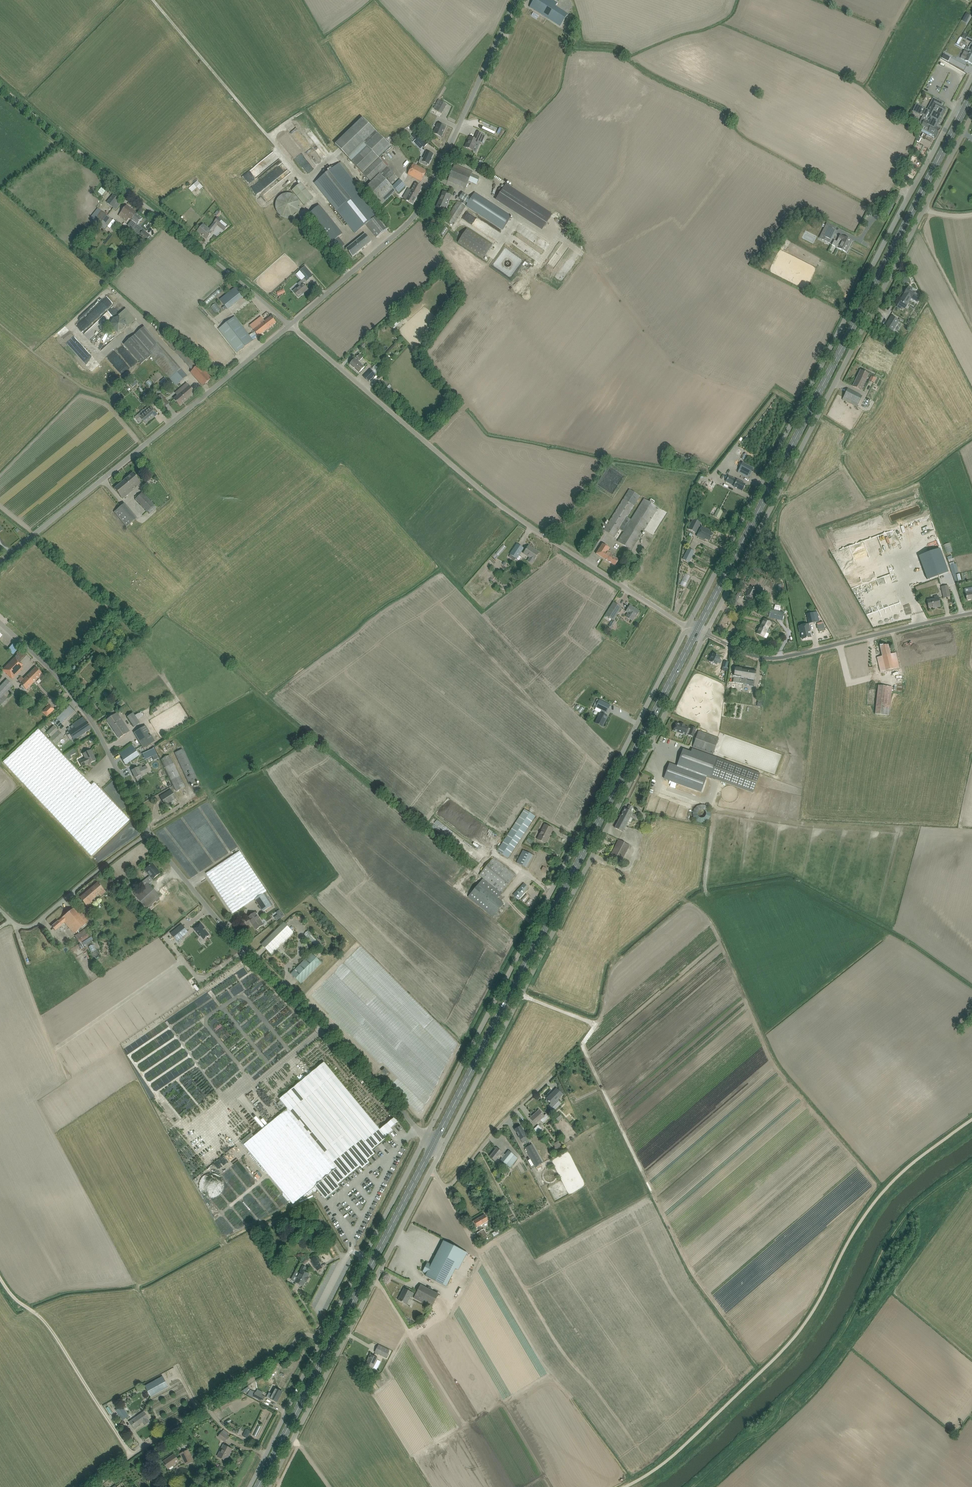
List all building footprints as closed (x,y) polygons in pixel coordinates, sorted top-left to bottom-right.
[(552,0),(534,0),(529,7),(560,27),(567,15),(555,7),(557,3),(552,0)] [(968,62),(971,64),(971,53),(966,49),(963,53),(961,58),(965,61),(968,62)] [(917,104),(913,110),(925,116),(923,120),(922,119),(917,127),(925,131),(922,137),(931,142),(933,138),(936,139),(937,136),(938,136),(941,129),(940,129),(942,127),(938,125),(939,124),(940,124),(947,110),(942,107),(944,103),(934,98),(928,109),(917,104)] [(442,113),(447,104),(438,100),(434,108),(436,109),(435,110),(442,113)] [(335,144),(351,161),(363,173),(371,182),(363,190),(380,206),(398,189),(401,192),(402,190),(406,186),(393,173),(379,158),(391,147),(363,118),(335,144)] [(441,137),(443,133),(444,131),(446,127),(438,124),(433,133),(441,137)] [(465,147),(470,149),(473,151),(477,141),(482,143),(485,136),(477,132),(474,139),(469,137),(468,140),(468,141),(465,147)] [(421,135),(416,139),(424,148),(428,143),(421,135)] [(421,157),(419,162),(427,166),(428,164),(429,164),(433,155),(428,153),(426,152),(423,158),(421,157)] [(271,157),(243,177),(250,186),(258,181),(265,191),(275,184),(272,179),(286,169),(281,161),(276,164),(271,157)] [(339,163),(314,184),(337,211),(347,223),(345,225),(346,226),(348,225),(355,233),(366,225),(376,238),(389,228),(378,214),(378,215),(360,193),(362,191),(339,163)] [(407,174),(421,181),(427,171),(413,164),(407,174)] [(447,181),(454,183),(465,189),(469,181),(477,184),(480,177),(472,174),(473,172),(463,167),(455,164),(447,181)] [(197,180),(189,188),(192,192),(197,187),(200,190),(203,187),(197,180)] [(313,198),(301,183),(292,190),(304,205),(313,198)] [(409,194),(406,200),(408,201),(413,204),(422,187),(415,183),(411,190),(408,189),(406,192),(409,194)] [(500,193),(495,200),(542,230),(552,214),(506,184),(503,189),(500,187),(497,192),(500,193)] [(258,195),(264,191),(259,185),(253,189),(258,195)] [(445,210),(451,195),(443,192),(436,207),(445,210)] [(469,208),(502,230),(511,216),(475,192),(471,198),(463,193),(459,198),(467,204),(466,206),(469,208)] [(290,218),(292,217),(294,216),(296,215),(298,213),(299,211),(300,208),(300,206),(300,204),(300,202),(299,200),(298,198),(296,197),(294,195),(292,194),(289,193),(287,193),(285,194),(283,194),(281,195),(279,196),(278,198),(277,200),(276,202),(275,205),(275,207),(276,210),(277,212),(278,214),(280,215),(282,216),(283,217),(285,218),(287,218),(290,218)] [(116,210),(119,206),(122,202),(113,195),(107,203),(116,210)] [(466,206),(458,201),(445,220),(453,225),(464,209),(466,206)] [(129,218),(132,220),(137,214),(127,206),(123,210),(119,216),(126,222),(129,218)] [(307,215),(330,244),(342,234),(319,206),(307,215)] [(102,211),(98,208),(90,217),(99,225),(102,222),(107,215),(102,211)] [(468,212),(464,220),(478,228),(482,219),(468,212)] [(132,220),(127,226),(140,235),(143,230),(137,225),(139,222),(142,218),(137,214),(132,220)] [(105,229),(108,226),(113,220),(107,215),(102,222),(99,225),(105,229)] [(203,224),(201,226),(198,230),(201,232),(202,232),(201,234),(203,236),(207,239),(210,235),(212,232),(217,225),(220,228),(224,231),(229,226),(218,217),(217,219),(214,223),(210,227),(209,229),(203,224)] [(303,233),(307,230),(301,224),(297,227),(303,233)] [(825,225),(820,234),(824,236),(822,239),(829,242),(835,230),(825,225)] [(446,227),(442,234),(446,236),(450,230),(446,227)] [(492,245),(467,229),(458,243),(483,259),(492,245)] [(147,241),(150,236),(143,230),(140,235),(147,241)] [(353,257),(371,242),(365,234),(346,249),(353,257)] [(536,244),(539,237),(535,235),(531,242),(536,244)] [(843,236),(840,235),(839,238),(837,242),(834,240),(832,245),(838,248),(837,248),(846,252),(848,248),(847,248),(851,240),(843,236)] [(330,244),(336,251),(337,251),(342,247),(343,246),(337,238),(330,244)] [(139,247),(135,244),(130,250),(133,253),(139,247)] [(313,275),(310,272),(305,266),(301,270),(299,272),(304,278),(298,284),(299,286),(293,291),(298,297),(308,289),(303,283),(306,281),(313,275)] [(534,283),(545,292),(553,282),(542,274),(534,283)] [(907,276),(901,280),(905,284),(910,281),(907,276)] [(902,296),(900,300),(906,304),(909,300),(911,298),(917,301),(919,298),(913,294),(915,292),(912,290),(911,290),(912,288),(909,286),(908,288),(904,293),(902,296)] [(235,287),(220,299),(223,303),(226,307),(227,309),(243,296),(235,287)] [(212,297),(206,303),(208,306),(215,299),(212,297)] [(95,300),(73,321),(77,326),(79,324),(100,305),(95,300)] [(255,307),(239,319),(244,326),(261,314),(255,307)] [(118,316),(119,316),(113,318),(110,323),(112,329),(118,332),(124,330),(125,327),(126,328),(136,319),(126,309),(118,316)] [(394,329),(405,318),(401,314),(390,325),(394,329)] [(908,320),(914,324),(918,318),(912,314),(908,320)] [(261,317),(257,320),(250,326),(254,331),(249,335),(234,316),(218,329),(234,349),(237,353),(253,341),(253,340),(258,337),(276,323),(271,316),(265,321),(261,317)] [(891,316),(884,327),(892,332),(899,320),(891,316)] [(95,325),(95,328),(108,329),(108,321),(100,320),(100,325),(95,325)] [(170,378),(172,377),(178,383),(187,376),(180,368),(179,369),(143,328),(131,338),(124,345),(141,364),(150,355),(170,378)] [(191,372),(199,382),(203,386),(211,379),(208,375),(199,365),(190,354),(189,355),(181,346),(178,348),(166,333),(161,328),(160,328),(156,331),(174,351),(175,351),(176,353),(192,371),(191,372)] [(104,333),(94,343),(98,347),(108,338),(104,333)] [(363,342),(357,348),(360,351),(364,346),(366,345),(363,342)] [(227,360),(234,354),(223,343),(217,349),(227,360)] [(212,353),(207,357),(219,370),(224,366),(212,353)] [(358,356),(353,361),(350,365),(359,373),(362,369),(365,367),(359,361),(363,357),(359,354),(358,356)] [(124,376),(132,369),(123,360),(116,367),(124,376)] [(874,368),(885,374),(888,369),(877,363),(874,368)] [(368,382),(372,378),(375,375),(375,374),(379,370),(375,366),(371,370),(370,370),(363,377),(368,382)] [(869,374),(865,373),(861,370),(853,386),(860,390),(869,374)] [(128,378),(130,381),(128,383),(131,387),(132,388),(138,383),(133,375),(128,378)] [(195,393),(192,389),(187,383),(178,391),(181,393),(174,399),(180,406),(195,393)] [(873,389),(871,388),(866,397),(870,399),(873,400),(877,392),(874,390),(873,389)] [(842,399),(847,402),(857,407),(861,399),(858,398),(859,394),(852,391),(848,389),(846,391),(842,399)] [(156,399),(161,404),(164,407),(169,403),(166,399),(161,394),(156,399)] [(143,410),(135,417),(139,423),(142,420),(146,424),(151,419),(151,420),(158,414),(154,410),(151,407),(145,412),(143,410)] [(753,468),(749,466),(742,463),(737,473),(744,476),(748,478),(753,468)] [(123,499),(126,496),(133,490),(131,488),(134,485),(137,487),(139,485),(141,487),(143,485),(132,473),(114,488),(117,492),(123,499)] [(745,485),(740,483),(729,477),(727,482),(734,486),(734,487),(737,489),(742,491),(745,485)] [(711,491),(715,483),(710,481),(706,489),(711,491)] [(631,550),(658,507),(644,498),(631,519),(627,517),(640,496),(629,489),(603,530),(614,537),(619,529),(623,532),(617,542),(631,550)] [(135,499),(147,511),(154,505),(142,492),(135,499)] [(114,512),(126,527),(135,519),(123,504),(119,507),(114,512)] [(722,511),(718,508),(714,516),(718,518),(722,511)] [(693,519),(688,529),(696,533),(697,531),(699,532),(701,527),(699,526),(701,523),(693,519)] [(709,531),(708,530),(701,527),(699,532),(696,536),(704,540),(705,539),(709,541),(713,534),(709,532),(709,531)] [(517,559),(521,552),(524,548),(517,544),(510,554),(509,557),(514,560),(516,558),(517,559)] [(615,566),(618,561),(618,560),(612,556),(612,555),(607,552),(610,548),(602,544),(596,554),(615,566)] [(497,555),(501,557),(508,548),(504,545),(497,555)] [(528,547),(525,551),(524,554),(529,557),(527,561),(531,564),(534,560),(536,557),(539,552),(534,549),(534,551),(528,547)] [(694,551),(688,548),(683,559),(689,562),(694,551)] [(943,562),(914,569),(918,586),(947,579),(943,562)] [(952,576),(953,576),(956,575),(955,574),(955,573),(958,572),(957,568),(957,569),(955,564),(954,564),(953,562),(949,563),(950,565),(949,566),(952,576)] [(687,588),(692,577),(687,574),(681,585),(687,588)] [(941,587),(942,593),(943,598),(950,596),(949,592),(948,585),(941,587)] [(746,595),(753,599),(755,593),(759,596),(761,592),(757,590),(757,589),(750,586),(746,595)] [(927,601),(928,603),(929,608),(936,606),(936,607),(940,606),(939,602),(938,596),(934,597),(935,599),(927,601)] [(613,620),(619,611),(621,607),(613,602),(605,616),(613,620)] [(632,621),(635,617),(639,612),(630,605),(626,611),(628,613),(625,616),(632,621)] [(768,618),(782,621),(784,612),(770,609),(768,618)] [(816,612),(806,614),(808,624),(819,621),(816,612)] [(764,619),(757,633),(764,637),(766,633),(768,634),(770,630),(768,629),(771,622),(764,619)] [(616,622),(612,627),(617,631),(620,626),(616,622)] [(803,627),(805,632),(801,633),(801,635),(802,639),(811,638),(808,626),(803,627)] [(899,668),(897,658),(895,653),(890,654),(888,645),(880,647),(882,656),(877,657),(878,662),(881,672),(899,668)] [(23,659),(27,655),(20,649),(16,653),(17,654),(2,670),(12,679),(22,668),(18,664),(20,661),(20,662),(23,659)] [(720,658),(713,654),(709,661),(716,665),(718,663),(720,664),(722,661),(720,659),(720,658)] [(722,668),(721,671),(728,672),(729,672),(729,668),(728,668),(729,662),(730,655),(728,655),(726,662),(724,661),(722,668)] [(753,686),(755,676),(756,671),(735,667),(735,672),(733,682),(753,686)] [(26,690),(42,674),(35,668),(32,671),(24,679),(21,676),(18,680),(18,681),(21,683),(20,684),(22,685),(20,687),(20,688),(21,688),(21,689),(22,690),(23,691),(24,691),(24,690),(25,690),(26,689),(26,690)] [(6,679),(0,686),(0,704),(1,705),(7,699),(6,698),(13,691),(10,688),(13,685),(6,679)] [(875,714),(889,715),(892,686),(878,685),(876,704),(875,714)] [(140,712),(171,694),(171,693),(167,686),(148,698),(146,695),(141,698),(142,699),(128,708),(121,712),(123,715),(124,714),(126,717),(127,717),(133,727),(140,723),(138,720),(143,716),(140,712)] [(599,699),(599,700),(597,699),(594,706),(595,706),(595,707),(601,710),(595,723),(597,724),(602,726),(605,720),(606,721),(608,717),(604,715),(605,712),(606,713),(610,705),(606,703),(599,699)] [(54,709),(49,704),(42,712),(47,717),(54,709)] [(119,738),(123,735),(130,731),(125,724),(121,718),(117,713),(111,717),(106,720),(119,738)] [(91,728),(83,717),(72,724),(74,727),(68,732),(74,740),(85,733),(91,728)] [(676,723),(674,730),(686,735),(687,733),(689,734),(689,735),(693,736),(696,728),(691,726),(691,729),(688,728),(688,727),(684,726),(685,725),(681,724),(680,724),(676,723)] [(65,738),(64,737),(54,726),(46,733),(51,739),(50,740),(55,745),(57,746),(65,738)] [(151,735),(149,736),(147,733),(149,732),(146,726),(133,733),(143,748),(155,741),(151,735)] [(129,820),(111,801),(94,783),(91,785),(82,776),(38,729),(3,762),(73,837),(91,856),(129,820)] [(698,731),(693,747),(713,754),(718,738),(698,731)] [(168,749),(175,745),(173,741),(171,743),(169,744),(168,744),(168,743),(165,744),(166,746),(162,748),(164,752),(168,749)] [(125,764),(129,761),(139,755),(132,745),(123,751),(119,754),(123,759),(122,759),(125,764)] [(710,778),(753,793),(760,773),(690,748),(685,762),(712,773),(710,778)] [(153,749),(142,754),(145,759),(152,756),(154,761),(158,759),(156,754),(153,749)] [(190,785),(198,781),(183,749),(175,753),(190,785)] [(96,760),(91,750),(83,754),(85,759),(79,761),(82,767),(88,764),(96,760)] [(161,759),(172,782),(180,778),(170,755),(161,759)] [(135,778),(140,776),(141,775),(149,771),(146,766),(139,769),(138,767),(136,768),(131,770),(135,778)] [(172,782),(176,791),(185,787),(180,778),(172,782)] [(165,805),(169,802),(176,798),(171,790),(164,794),(160,797),(165,805)] [(698,825),(713,822),(709,805),(694,808),(698,825)] [(615,828),(619,830),(623,832),(628,822),(630,822),(631,823),(633,819),(635,820),(636,820),(638,816),(633,813),(633,812),(631,811),(632,807),(629,806),(627,809),(625,808),(615,828)] [(508,858),(536,816),(524,808),(496,851),(508,858)] [(661,819),(660,830),(664,830),(670,831),(671,821),(661,819)] [(537,839),(541,841),(545,844),(549,836),(549,837),(553,829),(549,826),(544,824),(539,835),(537,839)] [(630,846),(623,842),(618,840),(609,858),(613,860),(620,864),(630,846)] [(522,850),(516,863),(528,869),(534,856),(522,850)] [(263,912),(267,909),(272,905),(264,893),(266,891),(246,860),(239,851),(205,873),(233,914),(255,899),(263,912)] [(192,879),(199,874),(187,854),(179,859),(192,879)] [(504,904),(500,901),(497,898),(515,876),(494,858),(479,875),(483,878),(468,897),(489,914),(493,917),(504,904)] [(145,886),(135,896),(146,908),(159,898),(161,897),(149,883),(152,879),(160,873),(153,864),(150,866),(149,866),(146,869),(151,876),(142,882),(145,886)] [(83,901),(88,907),(93,903),(92,901),(99,895),(100,896),(101,896),(105,892),(100,886),(97,883),(80,897),(83,901)] [(529,888),(525,885),(524,883),(513,895),(518,900),(529,888)] [(187,904),(188,903),(179,892),(176,890),(174,892),(171,897),(169,899),(168,900),(164,904),(162,902),(163,901),(153,909),(155,910),(161,918),(169,922),(177,916),(179,912),(185,907),(187,904)] [(51,926),(54,930),(55,931),(61,925),(64,922),(74,934),(88,922),(79,910),(75,906),(61,918),(58,921),(51,926)] [(256,930),(264,925),(255,912),(248,917),(256,930)] [(200,922),(193,928),(200,936),(204,940),(210,936),(204,929),(205,928),(200,922)] [(271,955),(275,951),(294,933),(284,923),(265,941),(261,945),(271,955)] [(182,924),(171,934),(177,941),(188,932),(182,924)] [(81,949),(85,947),(82,942),(94,935),(89,927),(75,936),(80,944),(78,945),(81,949)] [(310,931),(307,935),(320,950),(324,946),(310,931)] [(301,984),(321,963),(311,953),(294,970),(291,974),(301,984)] [(393,1130),(391,1128),(398,1122),(397,1120),(382,1132),(324,1062),(279,1099),(287,1109),(244,1145),(293,1204),(314,1186),(325,1199),(340,1187),(336,1182),(373,1151),(371,1149),(393,1130)] [(558,1100),(563,1095),(556,1088),(551,1094),(552,1095),(547,1100),(546,1099),(551,1103),(549,1105),(553,1108),(559,1101),(558,1100)] [(539,1110),(530,1118),(536,1124),(541,1120),(543,1122),(549,1117),(546,1114),(544,1116),(539,1110)] [(554,1117),(558,1121),(563,1117),(558,1113),(554,1117)] [(515,1129),(517,1134),(522,1143),(528,1140),(523,1131),(521,1126),(515,1129)] [(532,1144),(525,1148),(536,1167),(542,1163),(532,1144)] [(502,1152),(500,1151),(497,1148),(490,1156),(493,1160),(495,1161),(500,1155),(502,1157),(503,1158),(500,1161),(510,1168),(518,1158),(509,1151),(505,1155),(502,1152)] [(482,1230),(479,1226),(488,1222),(487,1219),(485,1215),(471,1223),(474,1229),(477,1227),(480,1231),(477,1233),(481,1239),(479,1241),(480,1243),(483,1242),(483,1241),(488,1238),(486,1236),(489,1234),(488,1232),(486,1233),(484,1229),(482,1230)] [(467,1253),(443,1240),(431,1264),(427,1262),(422,1271),(426,1274),(425,1276),(446,1287),(455,1269),(458,1270),(467,1253)] [(320,1265),(316,1257),(311,1259),(316,1267),(320,1265)] [(308,1277),(309,1274),(304,1271),(306,1268),(303,1266),(301,1270),(300,1273),(296,1271),(293,1275),(298,1277),(295,1282),(303,1286),(305,1282),(306,1282),(309,1278),(308,1277)] [(432,1308),(439,1295),(421,1286),(414,1299),(432,1308)] [(414,1293),(409,1291),(404,1288),(398,1300),(406,1305),(410,1297),(412,1298),(414,1293)] [(389,1350),(383,1347),(379,1345),(375,1352),(379,1355),(385,1358),(389,1350)] [(378,1358),(375,1357),(370,1355),(368,1359),(369,1359),(366,1365),(370,1367),(372,1368),(378,1358)] [(145,1386),(149,1392),(151,1397),(168,1387),(166,1383),(163,1377),(145,1386)] [(269,1393),(267,1397),(277,1402),(283,1392),(276,1388),(272,1395),(269,1393)] [(254,1397),(262,1401),(265,1397),(256,1392),(254,1397)] [(122,1406),(116,1411),(123,1420),(129,1416),(122,1406)] [(148,1418),(147,1416),(144,1412),(133,1419),(129,1422),(132,1426),(134,1424),(136,1427),(140,1424),(142,1422),(145,1425),(150,1422),(148,1419),(148,1418)] [(222,1432),(218,1437),(225,1442),(229,1437),(222,1432)] [(219,1457),(226,1461),(232,1449),(224,1445),(221,1449),(222,1449),(219,1457)] [(180,1454),(183,1458),(186,1465),(193,1461),(188,1450),(180,1454)] [(163,1461),(166,1466),(168,1468),(178,1461),(177,1459),(174,1454),(163,1461)]
